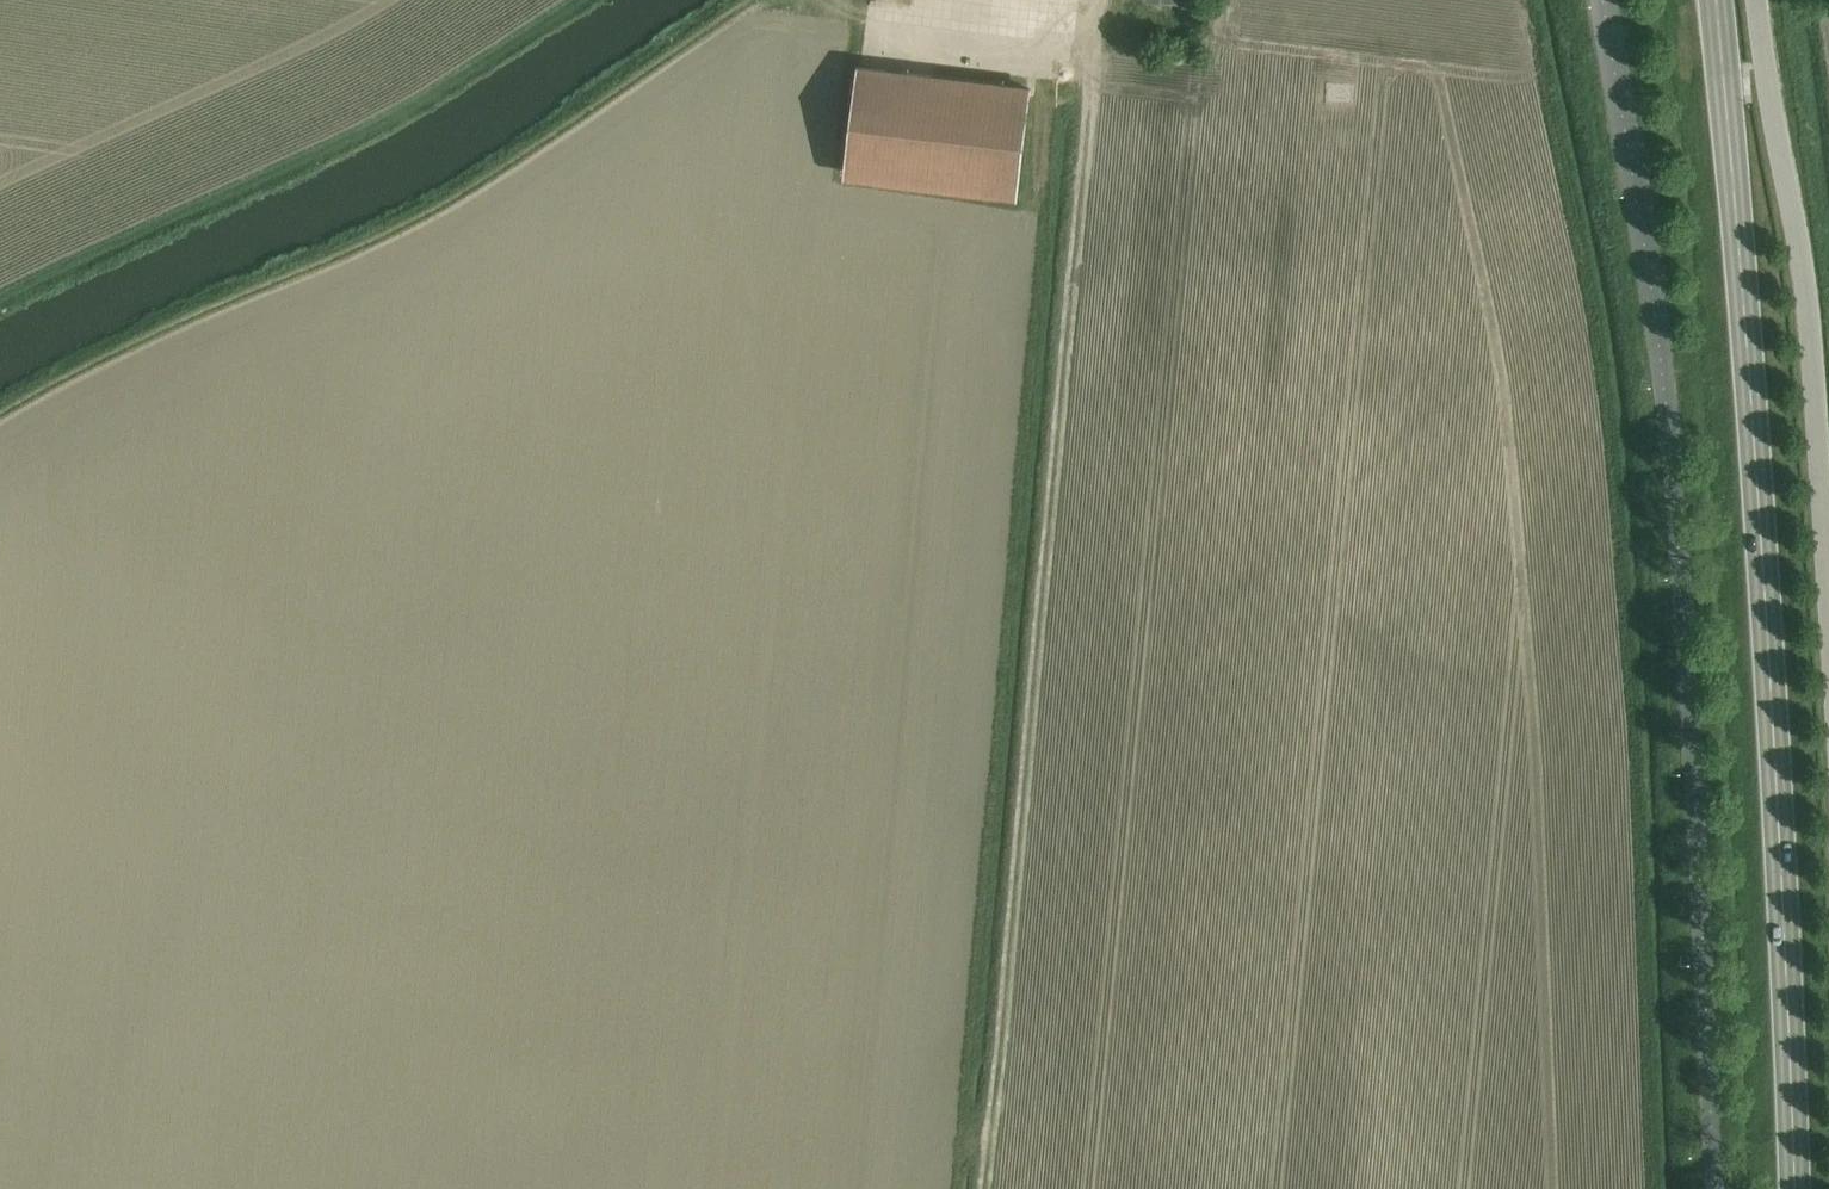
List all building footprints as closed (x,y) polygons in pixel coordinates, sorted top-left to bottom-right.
[(1029,87),(861,67),(848,172),(1016,193),(1029,87)]
